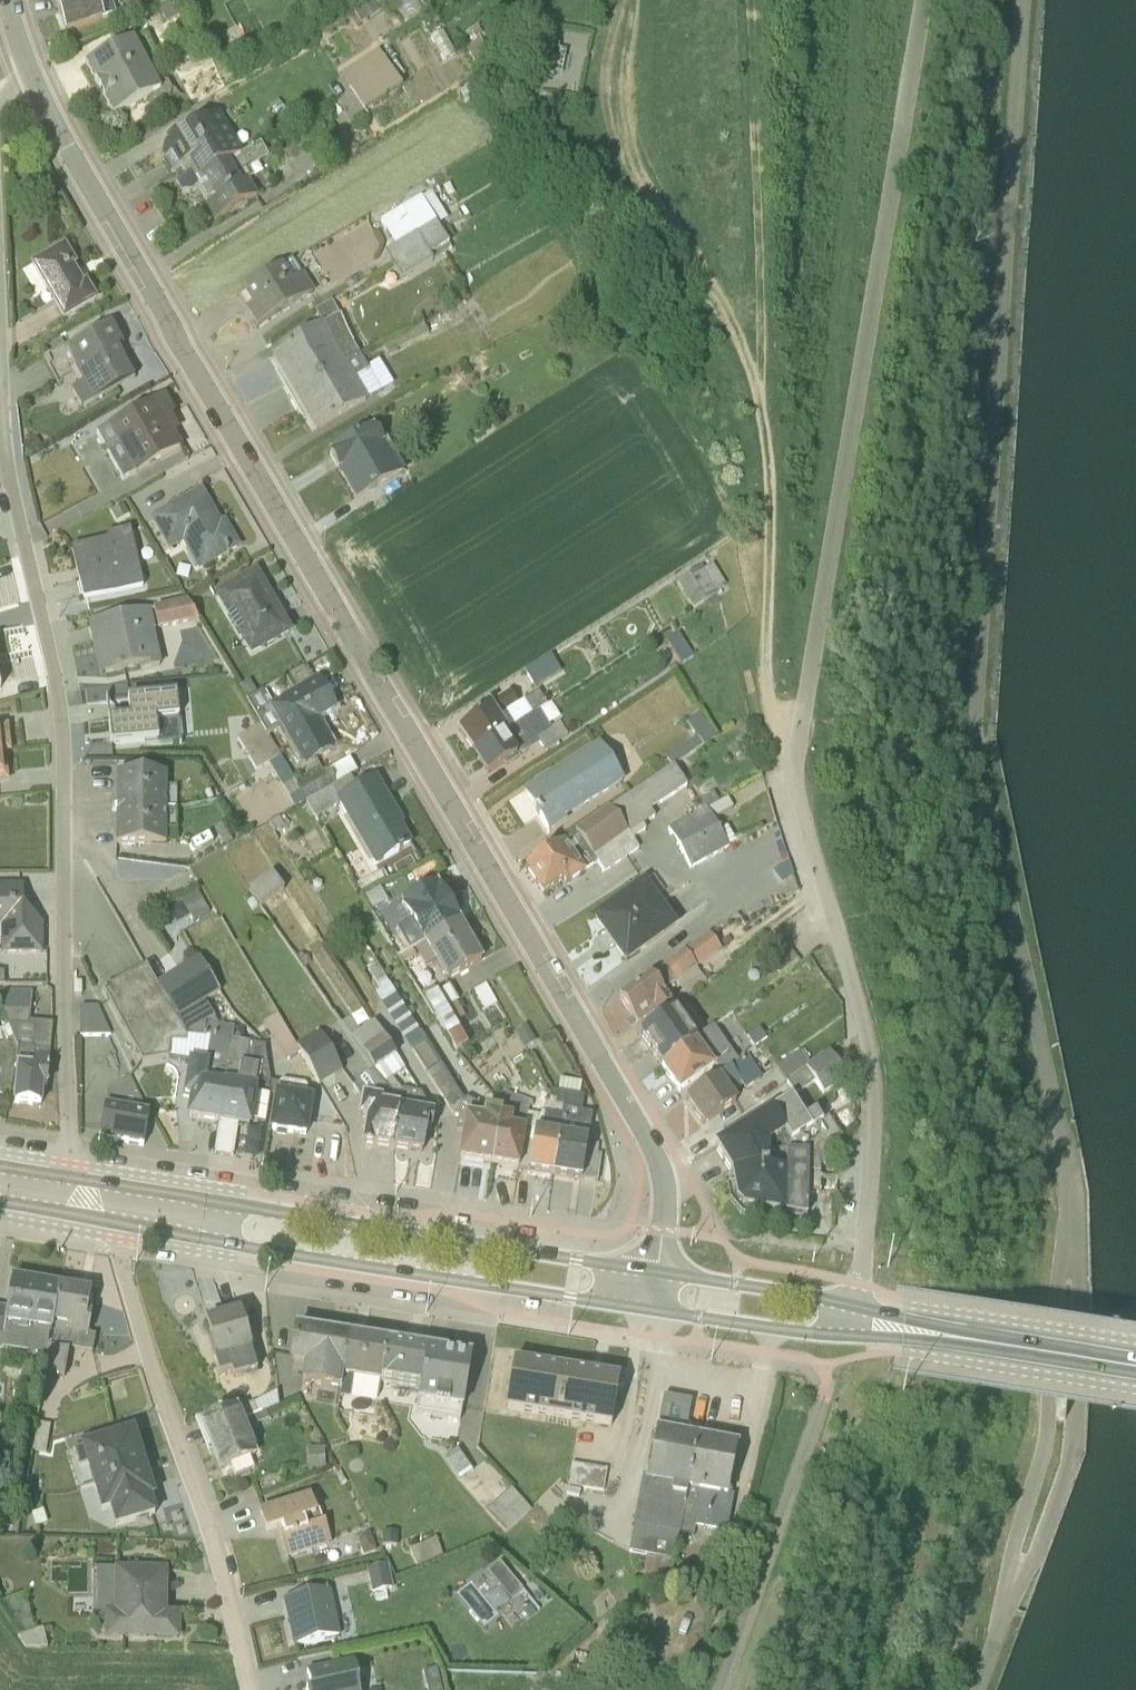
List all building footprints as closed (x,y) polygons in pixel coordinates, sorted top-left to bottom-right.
[(65,32),(115,14),(110,0),(62,0),(55,3),(65,32)] [(181,16),(174,3),(159,11),(165,24),(181,16)] [(132,42),(85,67),(112,118),(151,98),(153,102),(160,105),(168,101),(171,93),(167,85),(159,82),(155,83),(132,42)] [(381,51),(343,74),(367,113),(405,89),(381,51)] [(166,150),(162,153),(160,159),(171,177),(179,173),(184,181),(188,179),(192,186),(242,156),(217,115),(183,136),(165,147),(166,150)] [(189,202),(194,204),(201,200),(215,225),(257,201),(248,184),(252,181),(247,173),(267,161),(259,147),(192,186),(188,179),(176,185),(181,194),(190,197),(189,202)] [(63,321),(96,302),(85,284),(82,285),(79,282),(77,283),(72,274),(74,272),(72,268),(75,266),(64,248),(31,267),(63,321)] [(246,313),(257,330),(312,296),(302,278),(299,279),(291,265),(245,293),(254,308),(246,313)] [(275,371),(289,396),(359,355),(330,306),(315,316),(321,327),(271,357),(278,369),(275,371)] [(387,357),(429,330),(422,319),(380,344),(379,344),(387,357)] [(44,358),(57,381),(76,371),(83,384),(71,391),(80,409),(133,379),(117,351),(122,347),(110,326),(67,350),(65,346),(44,358)] [(289,396),(304,421),(307,420),(314,432),(391,386),(377,363),(367,369),(359,355),(289,396)] [(175,414),(164,395),(107,426),(107,428),(96,434),(104,449),(100,452),(103,457),(107,455),(122,482),(180,449),(164,420),(175,414)] [(374,428),(330,454),(356,499),(404,471),(386,441),(383,443),(374,428)] [(201,490),(149,520),(167,553),(182,546),(188,557),(185,560),(191,572),(195,570),(197,574),(240,550),(224,522),(220,524),(201,490)] [(70,551),(82,603),(142,589),(129,532),(105,537),(106,542),(70,551)] [(714,563),(680,584),(695,609),(729,588),(714,563)] [(292,635),(255,571),(213,596),(250,660),(292,635)] [(152,612),(157,635),(198,626),(186,605),(152,612)] [(149,614),(89,627),(100,680),(136,672),(137,677),(161,672),(149,614)] [(681,635),(660,648),(673,670),(695,656),(681,635)] [(534,690),(560,675),(550,659),(524,674),(534,690)] [(328,701),(341,693),(331,677),(319,684),(318,682),(315,684),(309,674),(315,670),(312,665),(283,682),(292,697),(271,710),(262,695),(245,705),(244,705),(266,743),(277,736),(283,746),(286,744),(302,772),(333,754),(333,753),(317,725),(336,714),(328,701)] [(474,723),(458,733),(473,757),(546,706),(538,694),(517,707),(510,696),(472,719),(474,723)] [(110,742),(110,747),(156,742),(154,723),(177,720),(174,699),(128,704),(130,721),(112,724),(114,742),(110,742)] [(473,757),(487,778),(502,768),(504,771),(519,762),(518,760),(538,747),(543,753),(567,738),(559,726),(550,731),(538,713),(473,757)] [(701,715),(689,724),(699,738),(670,758),(677,767),(718,740),(701,715)] [(286,797),(292,793),(292,792),(294,791),(259,731),(236,744),(255,775),(268,768),(286,798),(286,797)] [(624,785),(598,746),(521,797),(548,839),(566,827),(565,824),(624,785)] [(348,781),(356,777),(348,763),(327,776),(325,775),(295,791),(295,792),(303,806),(348,781)] [(687,790),(686,789),(673,770),(523,874),(541,899),(562,885),(566,889),(584,876),(595,868),(602,878),(637,854),(632,845),(645,836),(641,830),(643,829),(653,822),(649,816),(687,790)] [(116,849),(164,850),(164,834),(175,834),(176,793),(165,792),(165,779),(116,778),(116,849)] [(374,872),(411,850),(400,830),(403,828),(375,781),(355,793),(348,781),(303,806),(314,825),(338,810),(344,822),(342,824),(369,870),(371,868),(374,872)] [(711,825),(732,813),(726,802),(718,806),(712,796),(692,807),(691,808),(697,817),(704,814),(711,825)] [(704,814),(666,835),(689,874),(726,853),(704,814)] [(735,846),(726,831),(717,836),(726,852),(735,846)] [(378,878),(356,892),(361,900),(383,887),(378,878)] [(261,911),(285,897),(274,879),(250,893),(261,911)] [(677,931),(643,884),(589,922),(624,970),(677,931)] [(457,927),(435,887),(398,908),(410,926),(382,942),(395,964),(457,927)] [(42,959),(42,928),(22,909),(21,889),(0,889),(0,959),(42,959)] [(385,907),(378,894),(363,903),(371,916),(385,907)] [(457,927),(397,963),(401,970),(417,961),(425,974),(434,969),(445,988),(480,966),(457,927)] [(694,975),(719,957),(707,939),(616,1003),(616,1004),(636,1031),(656,1017),(658,1020),(670,1011),(662,999),(674,989),(685,1003),(704,989),(694,975)] [(198,964),(155,990),(186,1043),(247,1050),(242,1049),(244,1035),(218,1032),(203,1009),(219,999),(198,964)] [(420,1042),(376,971),(367,976),(378,996),(373,999),(407,1050),(420,1042)] [(185,1124),(215,1128),(228,1049),(186,1043),(155,990),(145,973),(132,979),(103,996),(141,1067),(167,1064),(167,1066),(182,1068),(187,1068),(182,1101),(188,1103),(185,1124)] [(495,1010),(484,990),(472,997),(483,1016),(495,1010)] [(447,991),(423,1005),(431,1020),(455,1005),(447,991)] [(46,1089),(52,1028),(29,1025),(31,997),(1,996),(0,1015),(11,1042),(16,1052),(13,1098),(14,1099),(13,1107),(39,1110),(41,1090),(46,1089)] [(463,1024),(454,1007),(431,1020),(454,1058),(466,1050),(454,1030),(463,1024)] [(79,1041),(109,1040),(97,1012),(79,1012),(79,1041)] [(11,1042),(0,1015),(0,1046),(11,1042)] [(637,1042),(636,1042),(658,1074),(694,1046),(674,1020),(637,1042)] [(274,1022),(262,1029),(284,1066),(297,1060),(274,1022)] [(340,1030),(398,1114),(392,1156),(393,1156),(421,1161),(424,1144),(424,1138),(430,1138),(433,1120),(418,1100),(401,1098),(390,1085),(404,1075),(373,1029),(359,1038),(349,1024),(340,1030)] [(514,1039),(524,1055),(534,1049),(524,1032),(514,1039)] [(736,1068),(712,1034),(694,1047),(694,1046),(658,1074),(677,1100),(709,1078),(713,1084),(736,1068)] [(765,1046),(756,1035),(745,1043),(754,1055),(765,1046)] [(318,1039),(293,1053),(317,1093),(341,1078),(318,1039)] [(751,1070),(775,1053),(769,1044),(682,1108),(700,1133),(703,1133),(735,1109),(728,1101),(739,1093),(743,1097),(760,1084),(751,1070)] [(460,1108),(423,1048),(410,1056),(452,1122),(457,1123),(455,1137),(460,1139),(456,1166),(489,1171),(499,1118),(482,1114),(468,1104),(460,1108)] [(235,1132),(249,1134),(251,1126),(262,1128),(268,1089),(263,1058),(264,1053),(228,1049),(215,1128),(217,1129),(212,1157),(231,1160),(235,1132)] [(799,1057),(774,1075),(784,1088),(809,1071),(799,1057)] [(828,1059),(784,1088),(794,1102),(812,1088),(821,1101),(845,1084),(828,1059)] [(360,1151),(392,1156),(398,1114),(373,1077),(352,1092),(360,1101),(356,1125),(364,1127),(360,1151)] [(458,1078),(446,1085),(460,1108),(472,1101),(458,1078)] [(147,1119),(128,1082),(119,1087),(106,1096),(98,1142),(142,1150),(147,1119)] [(499,1091),(479,1084),(476,1092),(484,1095),(483,1099),(494,1103),(499,1091)] [(552,1181),(596,1188),(600,1162),(595,1161),(596,1152),(585,1151),(591,1120),(580,1119),(582,1103),(578,1102),(580,1089),(558,1085),(556,1099),(552,1098),(551,1105),(557,1112),(563,1113),(552,1181)] [(281,1087),(277,1091),(276,1097),(273,1097),(267,1136),(306,1143),(313,1103),(305,1101),(306,1094),(303,1090),(281,1087)] [(504,1100),(499,1114),(524,1124),(525,1121),(530,1110),(504,1100)] [(523,1135),(517,1175),(552,1181),(563,1113),(557,1112),(551,1105),(549,1105),(545,1122),(525,1121),(524,1124),(523,1135)] [(732,1191),(819,1173),(831,1173),(833,1148),(838,1142),(825,1124),(819,1128),(814,1118),(803,1125),(790,1106),(714,1152),(729,1177),(732,1191)] [(523,1135),(524,1124),(511,1119),(510,1124),(499,1122),(489,1171),(517,1175),(523,1135)] [(819,1173),(732,1191),(725,1191),(727,1206),(741,1221),(767,1224),(768,1216),(805,1221),(806,1200),(819,1200),(819,1173)] [(86,1317),(90,1293),(59,1288),(56,1297),(45,1362),(42,1380),(43,1381),(63,1384),(68,1354),(91,1358),(91,1357),(94,1340),(87,1339),(90,1318),(86,1317)] [(45,1362),(56,1297),(17,1290),(13,1313),(0,1311),(0,1353),(45,1362)] [(238,1318),(207,1328),(212,1346),(208,1348),(218,1379),(230,1376),(232,1383),(243,1380),(245,1385),(255,1382),(238,1318)] [(347,1340),(294,1331),(287,1369),(302,1373),(299,1389),(338,1396),(347,1340)] [(347,1340),(337,1404),(347,1406),(348,1404),(374,1407),(384,1351),(385,1346),(347,1340)] [(425,1352),(385,1346),(379,1387),(417,1394),(425,1352)] [(425,1352),(414,1419),(458,1426),(471,1360),(425,1352)] [(513,1368),(512,1368),(503,1417),(610,1434),(617,1384),(513,1368)] [(276,1411),(275,1399),(260,1406),(236,1417),(240,1427),(264,1418),(276,1411)] [(197,1428),(217,1479),(229,1474),(233,1484),(252,1476),(248,1466),(255,1462),(245,1437),(268,1427),(264,1418),(240,1427),(233,1413),(197,1428)] [(49,1433),(36,1430),(31,1457),(45,1460),(49,1433)] [(79,1455),(74,1457),(78,1474),(85,1473),(91,1494),(146,1477),(133,1435),(78,1452),(79,1455)] [(694,1447),(655,1439),(646,1485),(640,1483),(631,1535),(676,1544),(694,1447)] [(736,1455),(694,1447),(676,1544),(691,1545),(692,1538),(713,1543),(713,1540),(724,1543),(732,1495),(728,1493),(736,1455)] [(322,1456),(306,1457),(307,1478),(323,1477),(322,1456)] [(471,1480),(455,1457),(443,1466),(458,1488),(471,1480)] [(605,1478),(570,1472),(567,1495),(601,1500),(605,1478)] [(146,1477),(91,1494),(99,1521),(108,1519),(113,1537),(155,1524),(150,1506),(154,1505),(146,1477)] [(484,1521),(503,1542),(528,1520),(509,1498),(484,1521)] [(257,1520),(263,1542),(274,1539),(284,1568),(329,1554),(315,1515),(312,1516),(308,1504),(257,1520)] [(384,1556),(384,1561),(388,1561),(389,1556),(395,1556),(396,1542),(381,1541),(380,1556),(384,1556)] [(360,1565),(373,1561),(367,1543),(360,1545),(356,1552),(360,1565)] [(674,1552),(631,1543),(627,1563),(671,1571),(674,1552)] [(434,1550),(406,1561),(414,1577),(441,1566),(434,1550)] [(390,1599),(384,1575),(365,1580),(371,1604),(390,1599)] [(103,1648),(175,1649),(176,1626),(163,1625),(163,1581),(91,1579),(91,1625),(103,1625),(103,1648)] [(283,1611),(293,1658),(337,1649),(327,1601),(283,1611)] [(351,1673),(304,1683),(305,1689),(354,1689),(351,1673)] [(434,1681),(420,1684),(422,1689),(436,1689),(434,1681)]
